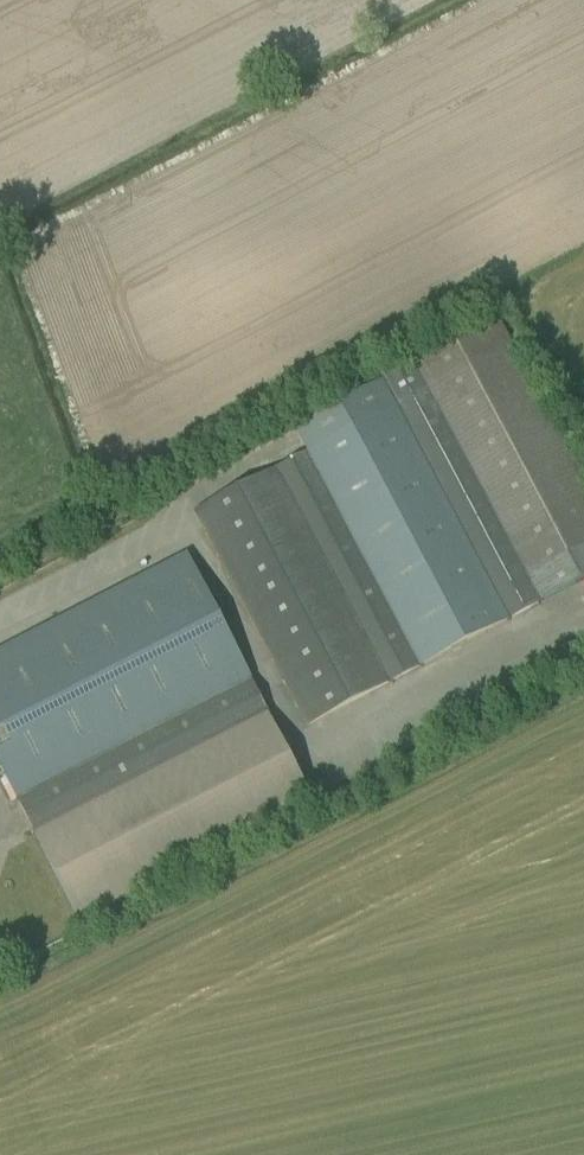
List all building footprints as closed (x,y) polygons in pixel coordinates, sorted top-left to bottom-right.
[(413,368),(427,395),(536,606),(538,609),(583,585),(583,478),(502,321),(413,368)] [(413,368),(379,385),(470,557),(506,626),(538,609),(536,606),(427,395),(413,368)] [(379,385),(297,428),(312,455),(424,669),(506,626),(470,557),(379,385)] [(312,455),(281,472),(393,686),(424,669),(312,455)] [(393,686),(281,472),(197,516),(309,730),(393,686)] [(253,686),(184,554),(0,650),(0,763),(22,806),(253,686)] [(253,686),(22,806),(36,832),(266,713),(253,686)] [(266,713),(36,832),(37,834),(83,922),(313,802),(311,798),(288,755),(266,713)]
